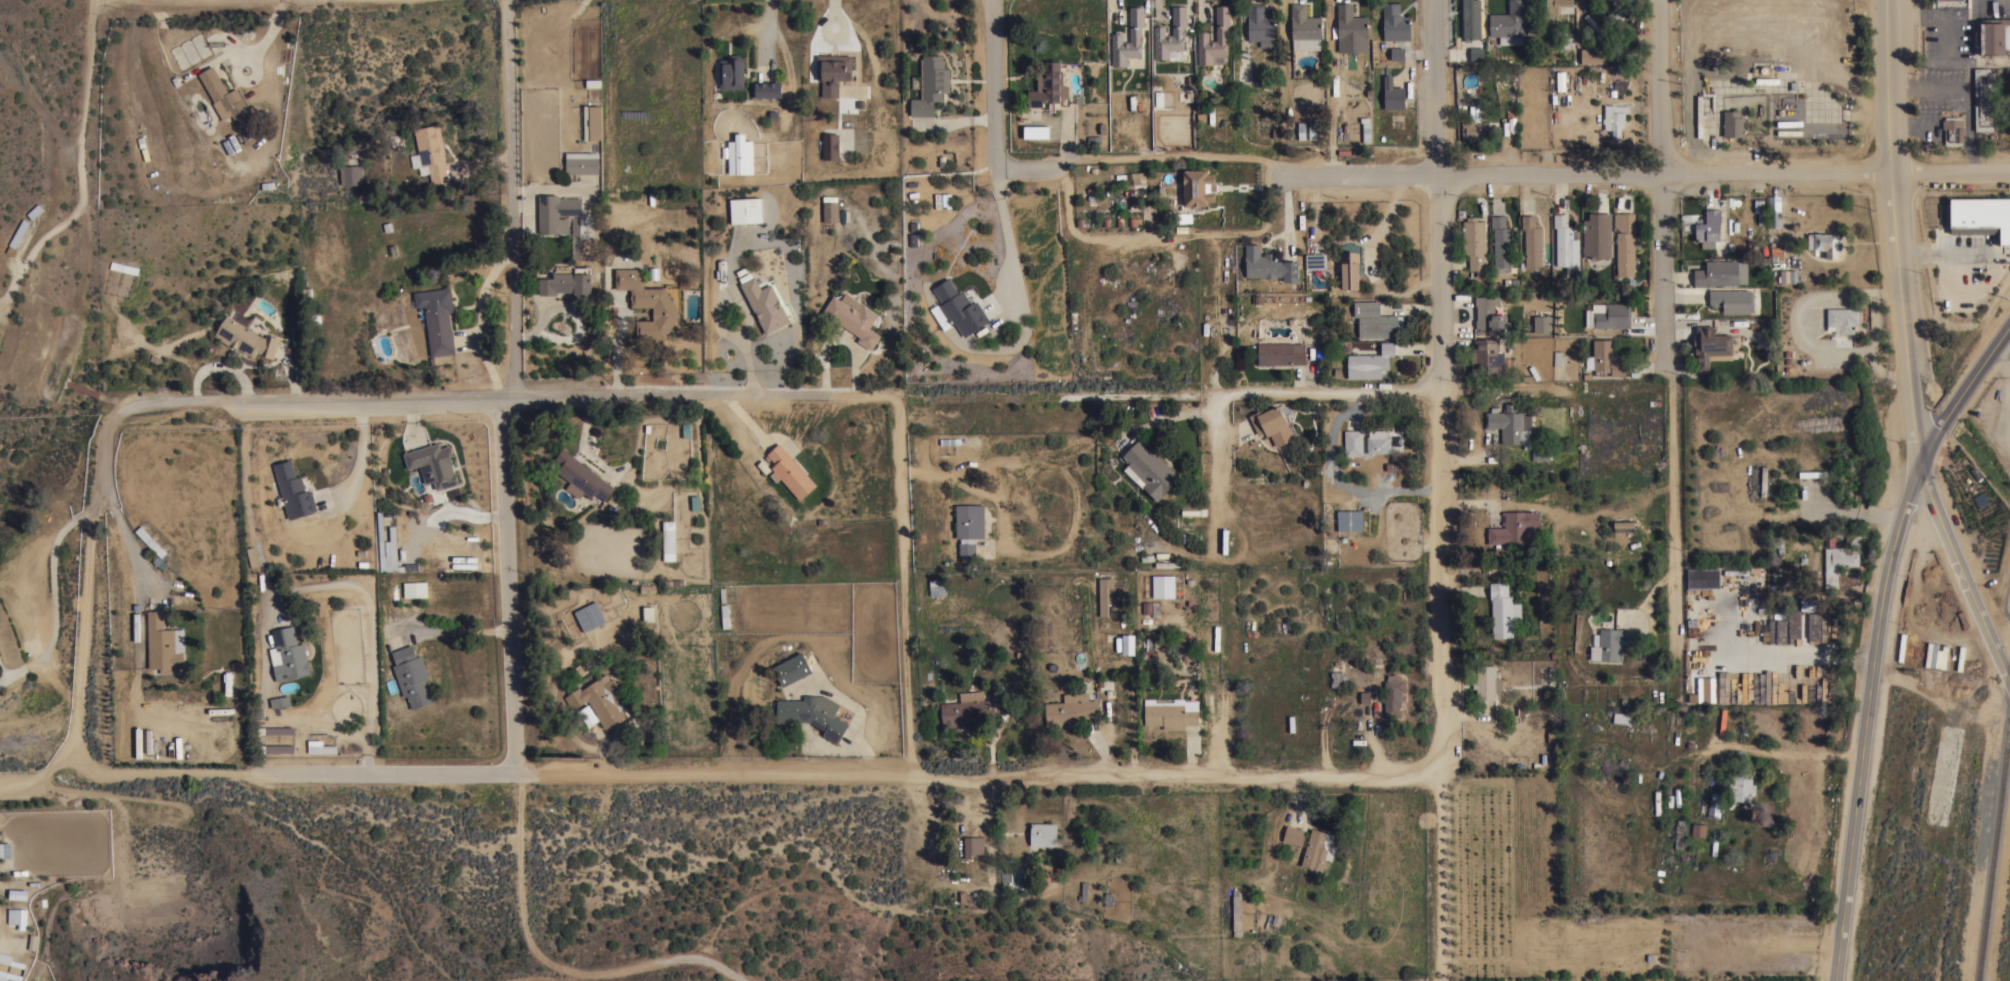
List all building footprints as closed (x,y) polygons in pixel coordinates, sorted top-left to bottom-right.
[(1462,37),(1462,0),(1479,0),(1480,39),(1471,39),(1471,41),(1464,41),(1464,37),(1462,37)] [(1509,13),(1508,0),(1523,0),(1523,36),(1489,36),(1489,13),(1509,13)] [(1545,12),(1545,0),(1573,0),(1573,12),(1545,12)] [(1605,9),(1597,0),(1608,0),(1611,3),(1605,9)] [(1620,0),(1629,9),(1624,15),(1621,19),(1620,19),(1613,26),(1604,17),(1620,0)] [(1306,2),(1306,16),(1321,16),(1321,39),(1320,39),(1320,49),(1292,49),(1292,39),(1291,39),(1290,3),(1306,2)] [(1399,2),(1399,15),(1403,15),(1403,16),(1410,16),(1410,40),(1383,40),(1383,2),(1399,2)] [(1264,3),(1264,15),(1266,15),(1267,17),(1274,17),(1274,40),(1274,46),(1259,47),(1259,40),(1247,40),(1247,3),(1264,3)] [(1337,19),(1337,3),(1352,3),(1352,16),(1367,16),(1367,40),(1337,40),(1337,19)] [(1165,26),(1165,34),(1172,34),(1172,6),(1186,5),(1186,26),(1184,26),(1184,29),(1185,29),(1185,35),(1184,35),(1184,50),(1183,50),(1183,53),(1178,53),(1178,58),(1169,58),(1154,59),(1153,26),(1165,26)] [(1197,32),(1208,31),(1208,40),(1216,40),(1215,5),(1229,5),(1230,25),(1227,25),(1227,36),(1228,36),(1228,40),(1227,40),(1228,55),(1212,56),(1213,64),(1197,64),(1197,32)] [(1111,33),(1122,33),(1122,41),(1130,41),(1129,7),(1143,6),(1144,26),(1141,27),(1141,36),(1142,36),(1142,42),(1141,42),(1141,57),(1126,57),(1126,65),(1111,65),(1111,33)] [(1981,18),(2009,18),(2009,54),(1980,54),(1980,46),(1975,46),(1974,30),(1980,30),(1980,22),(1981,22),(1981,18)] [(179,71),(167,49),(200,31),(212,53),(179,71)] [(1574,37),(1574,40),(1574,48),(1559,48),(1559,33),(1562,33),(1562,32),(1574,32),(1574,37)] [(1404,47),(1404,60),(1390,60),(1390,47),(1404,47)] [(1484,47),(1484,61),(1470,61),(1469,47),(1484,47)] [(1580,63),(1580,48),(1606,48),(1606,63),(1580,63)] [(744,88),(719,89),(719,59),(726,59),(731,54),(738,54),(743,59),(744,88)] [(851,55),(851,73),(852,73),(852,78),(850,80),(838,80),(838,97),(821,97),(821,79),(816,79),(816,54),(851,55)] [(942,55),(942,59),(944,59),(944,68),(949,68),(950,92),(942,92),(942,101),(934,101),(934,116),(910,116),(910,98),(922,98),(922,55),(942,55)] [(1044,71),(1044,60),(1060,60),(1060,71),(1063,71),(1063,84),(1068,85),(1068,98),(1063,98),(1063,102),(1054,102),(1054,111),(1049,111),(1049,102),(1043,102),(1043,106),(1027,106),(1027,90),(1037,90),(1037,70),(1044,71)] [(213,65),(228,92),(236,87),(248,108),(253,105),(260,117),(239,129),(229,111),(228,112),(227,110),(226,110),(225,109),(223,111),(221,107),(223,106),(219,99),(214,102),(198,74),(213,65)] [(1995,104),(1994,104),(1994,130),(1975,130),(1974,68),(1987,67),(1987,72),(1994,72),(1995,104)] [(1707,82),(1721,82),(1721,69),(1706,70),(1707,82)] [(1565,90),(1556,91),(1556,71),(1565,71),(1565,90)] [(1392,74),(1392,86),(1404,86),(1404,108),(1384,108),(1383,75),(1392,74)] [(1619,80),(1619,78),(1625,78),(1625,80),(1626,80),(1626,92),(1616,92),(1616,96),(1610,96),(1610,90),(1613,90),(1613,81),(1618,81),(1618,80),(1619,80)] [(1788,90),(1783,90),(1783,91),(1779,91),(1779,79),(1783,79),(1783,78),(1788,78),(1788,90)] [(781,81),(781,97),(755,97),(755,82),(781,81)] [(1163,106),(1155,106),(1155,91),(1163,91),(1163,106)] [(1506,104),(1515,104),(1515,117),(1506,117),(1506,104)] [(1628,105),(1628,112),(1624,112),(1624,124),(1623,124),(1623,127),(1620,127),(1620,139),(1611,139),(1611,129),(1604,129),(1605,122),(1604,122),(1604,104),(1628,105)] [(1461,121),(1467,121),(1469,121),(1469,105),(1480,105),(1480,121),(1488,121),(1488,139),(1462,139),(1461,121)] [(593,138),(593,106),(601,106),(601,138),(593,138)] [(1723,110),(1733,110),(1733,108),(1739,108),(1739,116),(1744,116),(1744,136),(1723,136),(1723,110)] [(1944,119),(1944,116),(1960,116),(1960,119),(1962,119),(1962,126),(1964,126),(1964,133),(1962,133),(1962,142),(1960,142),(1960,145),(1944,145),(1944,128),(1942,128),(1942,119),(1944,119)] [(559,134),(559,118),(567,118),(567,133),(559,134)] [(443,154),(448,181),(431,184),(427,164),(421,166),(414,128),(439,123),(445,154),(443,154)] [(1049,125),(1049,138),(1023,138),(1023,125),(1049,125)] [(753,173),(728,173),(727,140),(735,140),(735,133),(745,132),(745,140),(753,140),(753,173)] [(822,133),(838,133),(839,159),(822,159),(822,133)] [(599,151),(599,173),(565,173),(565,151),(599,151)] [(340,166),(361,164),(362,184),(341,185),(340,166)] [(1207,169),(1207,173),(1214,173),(1214,183),(1216,183),(1216,191),(1214,191),(1215,201),(1208,201),(1208,205),(1183,205),(1183,169),(1207,169)] [(1124,184),(1143,184),(1143,172),(1124,173),(1124,184)] [(934,194),(950,193),(951,208),(946,208),(946,206),(939,206),(940,208),(935,209),(934,194)] [(559,195),(559,198),(582,197),(582,215),(558,215),(559,233),(539,233),(538,195),(559,195)] [(1767,195),(1780,195),(1780,227),(1768,227),(1767,195)] [(729,198),(761,197),(763,222),(731,223),(729,198)] [(1949,199),(2009,198),(2009,246),(2000,246),(2000,233),(1950,234),(1949,199)] [(838,201),(838,222),(823,222),(823,201),(838,201)] [(43,209),(31,219),(26,213),(37,203),(43,209)] [(1681,232),(1681,215),(1696,214),(1696,219),(1697,218),(1702,218),(1703,219),(1705,219),(1705,209),(1719,208),(1720,225),(1719,225),(1719,240),(1714,240),(1714,247),(1701,248),(1701,240),(1695,240),(1695,231),(1681,232)] [(1610,257),(1583,257),(1583,220),(1589,220),(1589,213),(1610,212),(1610,257)] [(1192,222),(1174,223),(1174,213),(1191,213),(1192,222)] [(1633,276),(1616,276),(1616,267),(1616,232),(1620,232),(1613,226),(1613,213),(1634,213),(1634,226),(1633,226),(1633,276)] [(1578,265),(1556,265),(1556,227),(1553,227),(1553,214),(1567,214),(1567,226),(1572,226),(1572,238),(1578,238),(1578,265)] [(1510,266),(1494,266),(1494,260),(1493,260),(1493,254),(1494,254),(1493,228),(1490,228),(1490,215),(1504,215),(1505,227),(1510,227),(1510,266)] [(1541,266),(1525,266),(1524,229),(1522,229),(1521,215),(1535,215),(1535,227),(1541,227),(1541,266)] [(1466,220),(1466,216),(1477,216),(1477,220),(1488,220),(1488,240),(1485,240),(1485,270),(1469,270),(1468,255),(1462,255),(1462,220),(1466,220)] [(8,244),(22,218),(29,222),(15,248),(16,248),(11,256),(4,253),(9,245),(8,244)] [(1837,233),(1837,234),(1841,234),(1841,252),(1837,251),(1836,258),(1825,258),(1825,249),(1813,249),(1813,248),(1807,248),(1807,233),(1813,233),(1813,232),(1837,233)] [(1298,291),(1283,291),(1283,277),(1275,277),(1275,278),(1264,278),(1264,276),(1245,277),(1245,262),(1244,262),(1244,256),(1245,256),(1245,244),(1260,244),(1260,255),(1264,255),(1264,252),(1277,252),(1277,261),(1298,260),(1298,281),(1298,291)] [(1340,253),(1358,252),(1358,288),(1341,289),(1340,253)] [(1326,268),(1305,269),(1305,254),(1325,253),(1326,268)] [(1693,285),(1693,269),(1705,269),(1705,260),(1737,260),(1737,261),(1746,261),(1747,283),(1738,283),(1738,284),(1693,285)] [(637,339),(636,320),(653,320),(653,307),(631,307),(631,289),(615,289),(615,268),(643,268),(643,287),(665,287),(665,284),(669,284),(669,286),(680,286),(680,313),(665,339),(637,339)] [(757,318),(758,317),(756,311),(754,312),(739,283),(741,282),(738,277),(750,271),(753,277),(754,276),(759,285),(772,278),(786,304),(787,303),(794,316),(789,319),(790,321),(765,334),(757,318)] [(538,278),(553,278),(553,272),(574,272),(574,273),(591,273),(591,298),(574,299),(574,292),(556,292),(556,294),(539,294),(538,278)] [(958,292),(962,289),(971,303),(972,302),(973,303),(976,301),(989,320),(963,336),(954,322),(950,325),(938,306),(942,303),(932,288),(948,277),(958,292)] [(424,306),(415,307),(413,292),(450,287),(453,311),(449,312),(451,329),(452,329),(455,353),(430,356),(424,306)] [(1749,289),(1749,291),(1753,291),(1753,311),(1749,311),(1749,313),(1722,313),(1722,305),(1709,305),(1708,290),(1749,289)] [(846,292),(878,314),(875,319),(878,321),(876,323),(878,325),(877,326),(876,326),(873,330),(880,335),(871,350),(857,341),(859,337),(839,323),(836,327),(819,315),(833,294),(841,300),(846,292)] [(1507,332),(1488,332),(1488,329),(1477,329),(1477,327),(1475,327),(1475,319),(1477,319),(1476,296),(1499,295),(1499,304),(1494,304),(1494,314),(1506,314),(1507,332)] [(1379,300),(1379,315),(1397,314),(1397,330),(1396,330),(1396,335),(1392,335),(1392,337),(1358,337),(1358,316),(1353,316),(1353,301),(1379,300)] [(1585,309),(1592,309),(1592,303),(1604,303),(1630,303),(1630,327),(1592,327),(1592,326),(1585,326),(1585,309)] [(1858,307),(1858,323),(1853,323),(1853,333),(1835,333),(1834,325),(1827,326),(1826,308),(1858,307)] [(227,314),(250,329),(251,328),(256,331),(255,332),(260,335),(263,336),(264,333),(269,335),(270,333),(276,335),(275,336),(279,338),(273,358),(258,353),(258,352),(257,352),(253,358),(247,353),(246,354),(230,344),(229,345),(213,335),(227,314)] [(1532,333),(1550,333),(1549,316),(1532,316),(1532,333)] [(1714,325),(1714,334),(1731,334),(1732,354),(1731,354),(1731,358),(1709,359),(1709,363),(1708,363),(1709,369),(1697,370),(1697,353),(1694,353),(1694,347),(1697,347),(1697,345),(1693,345),(1693,335),(1695,335),(1695,326),(1714,325)] [(1504,372),(1470,373),(1470,351),(1474,351),(1474,339),(1498,338),(1499,350),(1503,350),(1504,372)] [(1593,339),(1612,339),(1612,354),(1616,354),(1617,358),(1624,358),(1625,375),(1610,376),(1610,371),(1604,371),(1604,374),(1594,374),(1594,370),(1593,370),(1593,339)] [(1381,354),(1381,341),(1394,341),(1394,355),(1388,355),(1388,370),(1388,372),(1382,372),(1382,378),(1347,378),(1347,354),(1381,354)] [(1304,343),(1304,350),(1305,350),(1305,364),(1257,364),(1257,343),(1304,343)] [(1554,350),(1562,351),(1561,366),(1553,366),(1554,350)] [(1262,409),(1263,411),(1282,402),(1286,410),(1282,412),(1288,424),(1287,424),(1293,438),(1276,447),(1270,434),(1266,436),(1264,432),(1258,435),(1248,415),(1262,409)] [(1485,412),(1490,412),(1490,406),(1496,406),(1496,412),(1505,412),(1505,403),(1514,403),(1514,412),(1521,412),(1521,413),(1531,412),(1531,430),(1530,430),(1531,443),(1530,443),(1530,449),(1523,449),(1523,443),(1501,443),(1501,427),(1485,427),(1485,412)] [(1362,429),(1362,455),(1344,456),(1344,430),(1362,429)] [(1366,436),(1368,436),(1368,430),(1386,429),(1387,436),(1388,435),(1388,441),(1390,441),(1390,452),(1367,453),(1366,436)] [(1152,453),(1154,451),(1179,477),(1156,500),(1142,487),(1135,481),(1139,477),(1127,464),(1129,462),(1122,455),(1138,439),(1152,453)] [(436,490),(433,482),(425,484),(419,465),(407,469),(403,453),(439,442),(441,447),(450,445),(453,455),(450,456),(452,463),(451,463),(454,472),(455,472),(458,483),(436,490)] [(780,478),(775,482),(769,474),(773,470),(770,467),(775,463),(770,458),(768,460),(764,456),(767,454),(766,453),(779,442),(816,484),(799,500),(780,478)] [(604,501),(594,493),(590,498),(583,492),(578,498),(565,488),(569,482),(556,472),(562,464),(554,458),(562,448),(614,487),(604,501)] [(1531,460),(1532,448),(1547,448),(1546,461),(1531,460)] [(273,464),(291,459),(296,477),(301,475),(305,490),(306,490),(307,491),(311,490),(317,510),(312,511),(313,512),(288,519),(273,464)] [(1537,501),(1537,515),(1524,515),(1525,533),(1508,533),(1486,534),(1486,517),(1503,517),(1503,515),(1500,515),(1500,511),(1503,511),(1503,504),(1500,504),(1500,501),(1537,501)] [(984,504),(984,538),(974,538),(974,542),(975,542),(975,545),(981,545),(981,559),(972,559),(972,563),(960,563),(960,558),(959,558),(959,542),(960,542),(960,538),(955,538),(955,504),(984,504)] [(385,571),(379,571),(377,511),(382,510),(385,571)] [(395,510),(397,565),(404,565),(404,563),(418,562),(418,569),(405,570),(397,571),(397,570),(391,570),(388,510),(395,510)] [(1362,510),(1361,530),(1337,530),(1337,510),(1362,510)] [(663,561),(662,520),(675,520),(675,561),(663,561)] [(1633,531),(1614,532),(1613,527),(1613,521),(1633,521),(1633,531)] [(166,552),(160,558),(134,531),(140,525),(166,552)] [(1824,547),(1832,547),(1853,547),(1853,553),(1858,553),(1858,565),(1836,565),(1836,591),(1824,591),(1824,547)] [(1718,569),(1719,589),(1687,589),(1687,569),(1718,569)] [(1748,569),(1748,574),(1747,574),(1747,578),(1742,578),(1742,574),(1723,574),(1723,569),(1748,569)] [(1175,574),(1175,597),(1152,597),(1152,574),(1175,574)] [(1099,616),(1099,577),(1113,577),(1113,587),(1108,587),(1108,616),(1112,616),(1112,626),(1107,626),(1108,631),(1102,631),(1102,627),(1101,627),(1100,616),(1099,616)] [(942,579),(942,584),(944,584),(944,589),(945,589),(945,594),(938,594),(938,595),(930,595),(930,589),(929,589),(929,579),(942,579)] [(404,597),(403,582),(427,581),(427,596),(404,597)] [(1491,599),(1490,599),(1490,582),(1507,582),(1508,596),(1511,596),(1511,603),(1520,603),(1521,619),(1512,619),(1512,637),(1492,638),(1491,599)] [(1815,599),(1815,603),(1826,603),(1826,610),(1815,610),(1815,611),(1800,611),(1800,599),(1815,599)] [(574,611),(596,600),(606,621),(584,632),(574,611)] [(721,604),(728,604),(730,627),(722,628),(721,604)] [(644,621),(643,606),(653,606),(654,621),(644,621)] [(163,610),(164,629),(184,628),(185,651),(183,651),(184,668),(173,668),(173,672),(160,673),(160,668),(149,668),(147,610),(163,610)] [(1788,613),(1800,613),(1800,641),(1788,641),(1788,613)] [(1808,613),(1820,613),(1820,641),(1812,641),(1812,643),(1808,643),(1808,613)] [(1776,620),(1786,620),(1786,644),(1776,644),(1776,620)] [(276,681),(268,648),(275,646),(271,630),(293,625),(297,644),(304,643),(311,673),(276,681)] [(1589,659),(1590,645),(1593,645),(1593,633),(1599,633),(1599,628),(1618,629),(1618,628),(1636,629),(1635,644),(1619,644),(1619,647),(1622,647),(1622,650),(1619,650),(1619,657),(1622,657),(1622,660),(1617,660),(1589,659)] [(1134,634),(1134,654),(1122,654),(1122,634),(1134,634)] [(1943,670),(1946,649),(1935,647),(1936,644),(1926,642),(1923,667),(1943,670)] [(396,664),(391,651),(412,643),(417,656),(421,655),(429,677),(425,678),(433,701),(411,709),(407,696),(404,697),(392,665),(396,664)] [(782,686),(772,666),(802,651),(812,672),(782,686)] [(1689,663),(1696,663),(1697,690),(1689,690),(1689,663)] [(1495,677),(1500,677),(1500,692),(1495,692),(1496,700),(1476,700),(1476,688),(1472,688),(1472,682),(1476,682),(1475,665),(1495,665),(1495,677)] [(231,673),(233,673),(232,677),(230,677),(230,678),(231,678),(231,683),(230,683),(230,686),(232,686),(231,691),(230,691),(230,694),(225,694),(225,681),(223,681),(224,673),(225,673),(225,671),(231,671),(231,673)] [(1344,671),(1345,687),(1330,687),(1330,671),(1344,671)] [(621,710),(624,715),(604,728),(595,715),(596,714),(587,700),(572,710),(563,697),(578,687),(580,690),(605,673),(609,680),(613,677),(626,697),(623,699),(628,705),(621,710)] [(1403,690),(1400,690),(1400,706),(1399,706),(1399,716),(1384,716),(1384,681),(1387,681),(1387,674),(1393,674),(1393,673),(1396,673),(1396,674),(1400,674),(1400,680),(1403,680),(1403,690)] [(1557,679),(1566,679),(1567,685),(1564,685),(1565,705),(1557,705),(1557,679)] [(983,700),(993,699),(994,703),(998,702),(999,710),(994,710),(995,715),(972,717),(973,722),(956,724),(956,726),(943,727),(943,722),(941,722),(940,703),(960,701),(959,692),(983,690),(983,700)] [(1063,701),(1063,693),(1088,692),(1088,700),(1097,699),(1098,715),(1076,717),(1076,722),(1068,722),(1068,725),(1064,725),(1064,723),(1061,723),(1061,725),(1045,726),(1044,721),(1045,721),(1044,703),(1063,701)] [(271,708),(269,698),(289,694),(291,705),(271,708)] [(776,721),(776,699),(803,699),(803,695),(825,695),(840,704),(833,715),(848,723),(837,743),(822,734),(824,730),(809,722),(776,721)] [(1184,698),(1184,700),(1198,700),(1198,724),(1184,724),(1184,728),(1163,729),(1163,724),(1144,725),(1143,698),(1184,698)] [(577,711),(587,704),(598,721),(588,728),(577,711)] [(1612,721),(1613,712),(1636,714),(1635,723),(1612,721)] [(257,734),(257,727),(294,726),(294,733),(257,734)] [(307,739),(322,739),(322,744),(335,744),(335,752),(307,752),(307,739)] [(258,752),(258,744),(294,744),(294,752),(258,752)] [(1727,799),(1730,771),(1747,772),(1746,777),(1752,778),(1751,783),(1755,784),(1754,796),(1750,796),(1750,801),(1727,799)] [(1711,798),(1711,792),(1717,793),(1717,798),(1719,798),(1718,810),(1719,810),(1719,816),(1706,816),(1706,806),(1709,807),(1710,798),(1711,798)] [(1682,836),(1683,836),(1681,848),(1674,847),(1677,826),(1676,826),(1677,819),(1684,820),(1682,836)] [(1056,846),(1030,845),(1030,822),(1056,823),(1056,846)] [(1704,836),(1691,835),(1692,823),(1706,824),(1704,836)] [(1305,830),(1301,846),(1282,840),(1286,824),(1305,830)] [(1333,834),(1330,845),(1335,846),(1331,860),(1326,859),(1322,871),(1300,865),(1311,828),(1333,834)] [(985,836),(985,842),(983,842),(983,853),(971,853),(971,858),(964,858),(963,836),(985,836)] [(1000,872),(1004,872),(1004,871),(1014,871),(1014,879),(1012,881),(1000,881),(1000,872)] [(1086,900),(1084,900),(1084,901),(1081,901),(1081,900),(1080,900),(1080,899),(1078,899),(1078,890),(1081,891),(1081,881),(1087,881),(1086,900)] [(1233,889),(1239,889),(1239,894),(1241,894),(1241,935),(1233,935),(1233,889)] [(25,911),(24,924),(9,923),(10,910),(25,911)] [(10,964),(0,962),(0,952),(12,955),(10,964)] [(1,980),(19,980),(21,976),(0,970),(0,980),(1,980)]
